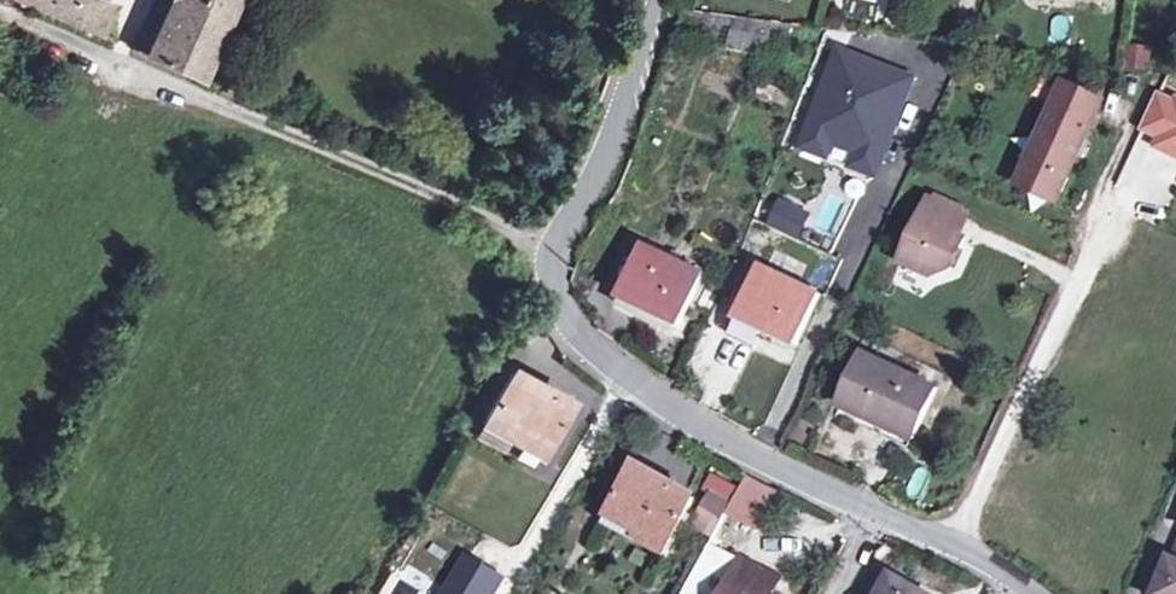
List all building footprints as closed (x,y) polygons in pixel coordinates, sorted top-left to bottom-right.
[(102,34),(116,0),(115,0),(24,0),(102,34)] [(135,49),(205,79),(238,0),(176,0),(158,40),(141,34),(135,49)] [(777,20),(722,13),(717,47),(756,52),(760,28),(777,30),(777,20)] [(914,66),(834,36),(796,138),(803,140),(801,148),(831,160),(836,148),(843,151),(841,158),(851,162),(848,169),(881,182),(920,78),(911,75),(914,66)] [(1126,46),(1127,69),(1150,68),(1149,45),(1126,46)] [(1106,94),(1070,78),(1047,133),(1052,135),(1044,153),(1039,151),(1027,177),(1063,193),(1106,94)] [(1173,94),(1171,98),(1156,92),(1139,130),(1154,138),(1149,149),(1175,161),(1175,95),(1173,94)] [(1052,135),(1047,133),(1039,151),(1044,153),(1052,135)] [(806,202),(783,195),(771,229),(804,240),(812,216),(803,213),(806,202)] [(975,213),(936,196),(910,257),(940,271),(960,263),(973,233),(968,231),(975,213)] [(645,241),(623,291),(680,317),(703,266),(645,241)] [(764,264),(742,312),(799,338),(821,290),(764,264)] [(868,354),(846,404),(921,436),(942,386),(868,354)] [(547,388),(509,368),(475,433),(509,450),(516,437),(539,450),(566,404),(545,392),(547,388)] [(699,495),(643,462),(616,510),(650,530),(647,536),(669,550),(699,495)] [(753,476),(737,505),(732,514),(772,531),(791,493),(753,476)] [(704,526),(720,535),(732,514),(737,505),(720,496),(704,526)] [(1170,557),(1163,555),(1148,593),(1175,593),(1175,542),(1170,557)] [(468,553),(445,593),(491,593),(505,572),(468,553)] [(785,579),(747,561),(736,584),(730,581),(724,593),(778,593),(785,579)] [(894,576),(884,593),(926,593),(894,576)]
